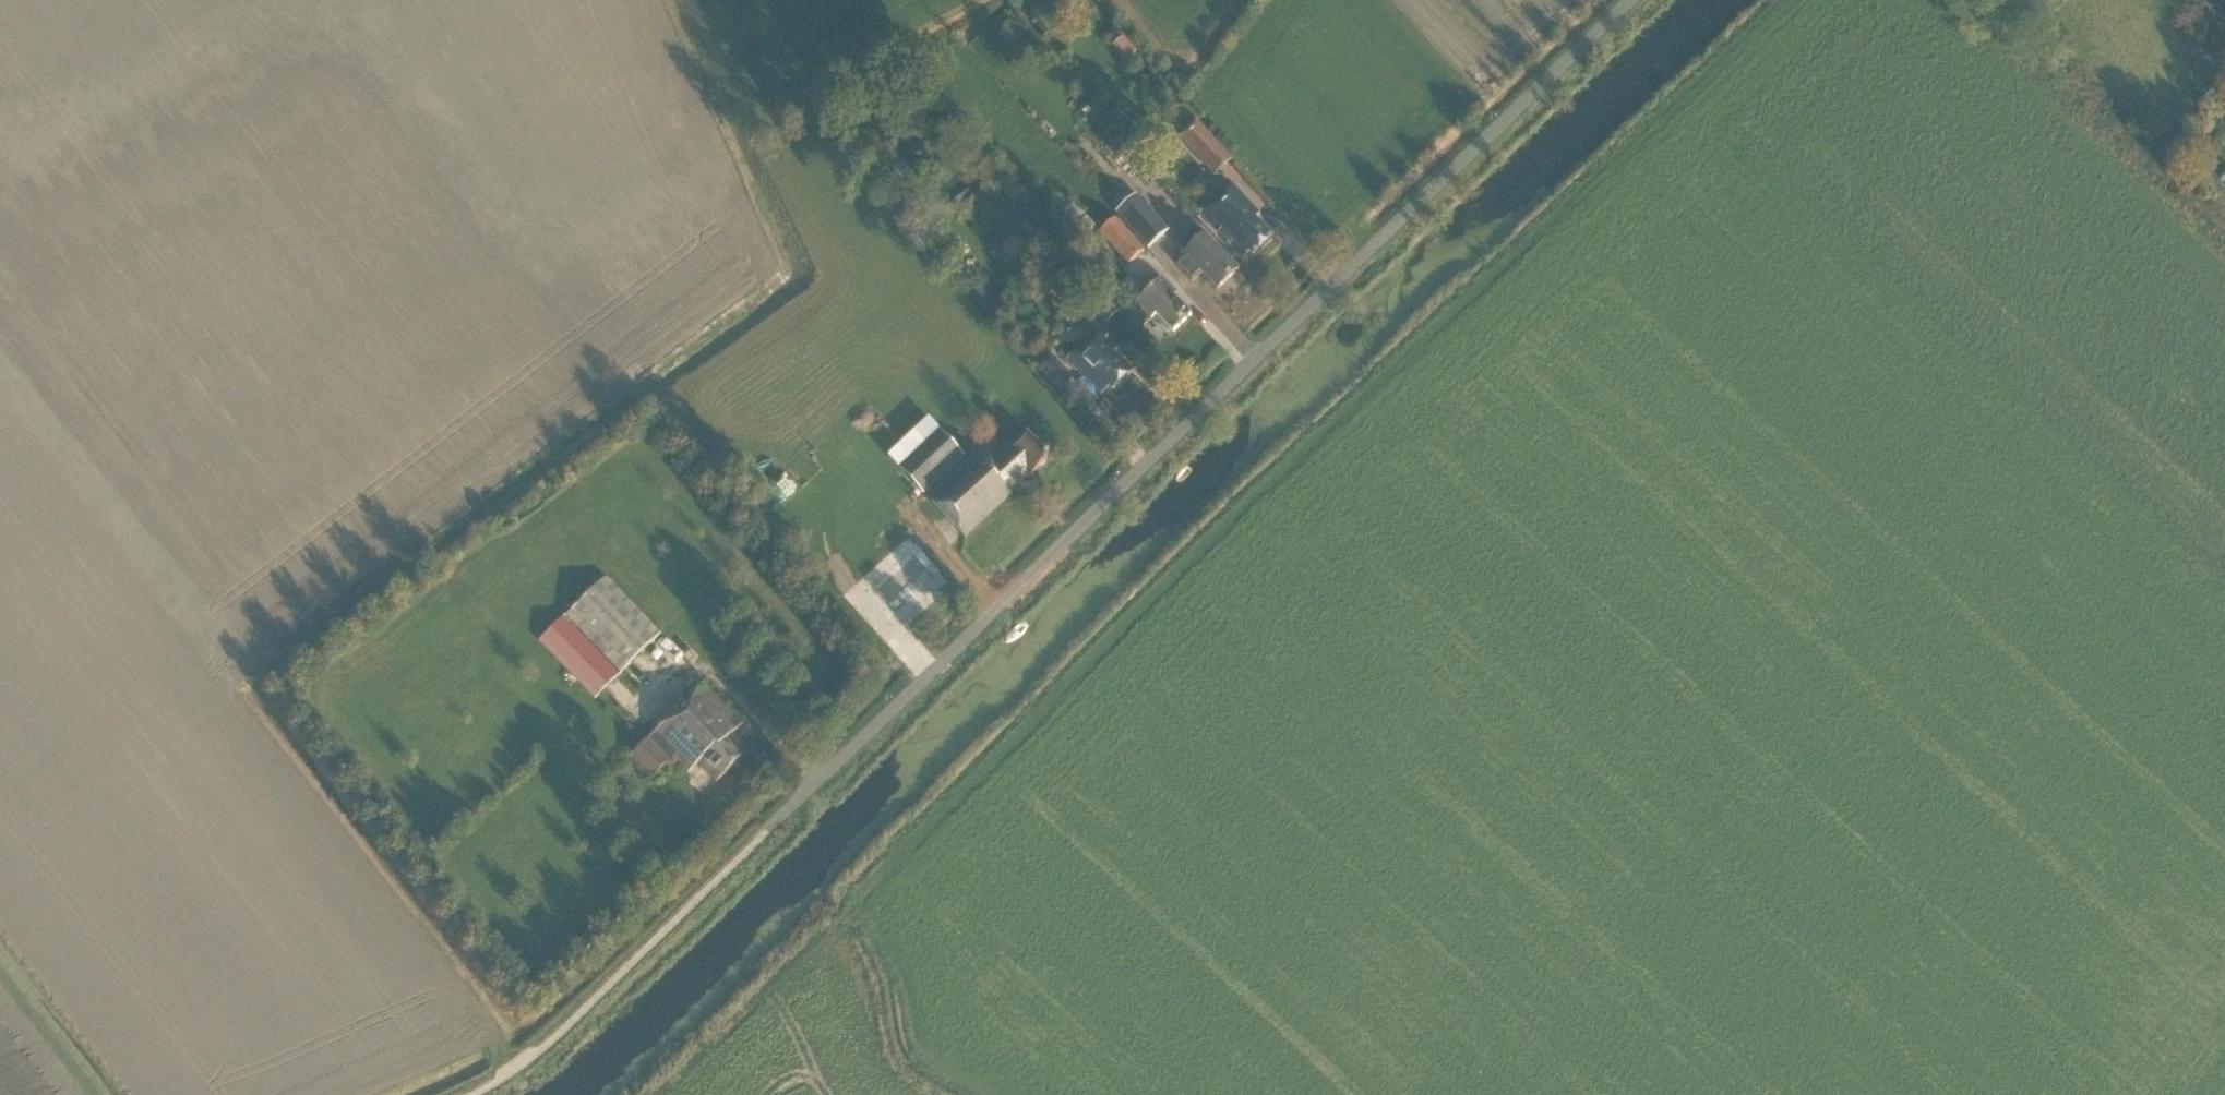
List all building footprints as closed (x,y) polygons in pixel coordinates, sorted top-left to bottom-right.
[(1229,157),(1196,121),(1180,135),(1205,164),(1208,161),(1216,169),(1229,157)] [(1249,253),(1252,256),(1271,238),(1254,220),(1259,216),(1230,185),(1200,213),(1242,259),(1249,253)] [(1167,231),(1135,195),(1114,213),(1146,250),(1167,231)] [(1094,227),(1073,204),(1062,214),(1082,237),(1094,227)] [(1099,232),(1128,265),(1143,251),(1114,219),(1099,232)] [(1237,271),(1197,228),(1177,246),(1185,255),(1175,264),(1191,281),(1201,273),(1217,289),(1237,271)] [(1176,294),(1160,278),(1135,302),(1150,318),(1155,314),(1173,332),(1190,315),(1173,297),(1176,294)] [(1119,311),(1096,288),(1082,301),(1105,325),(1119,311)] [(1108,387),(1111,391),(1130,373),(1113,354),(1117,350),(1098,329),(1067,358),(1101,393),(1108,387)] [(897,466),(923,494),(963,458),(937,430),(927,440),(919,431),(903,446),(910,453),(897,466)] [(1047,458),(1026,435),(1007,452),(1005,450),(994,459),(986,450),(929,500),(963,538),(1010,496),(1007,492),(1025,476),(1028,480),(1046,465),(1043,462),(1047,458)] [(916,597),(945,571),(928,551),(879,595),(905,624),(925,607),(916,597)] [(560,621),(538,643),(619,726),(688,662),(674,647),(604,578),(585,596),(560,621)] [(744,726),(707,684),(629,753),(649,776),(672,756),(688,775),(698,766),(713,783),(748,753),(732,736),(744,726)]
